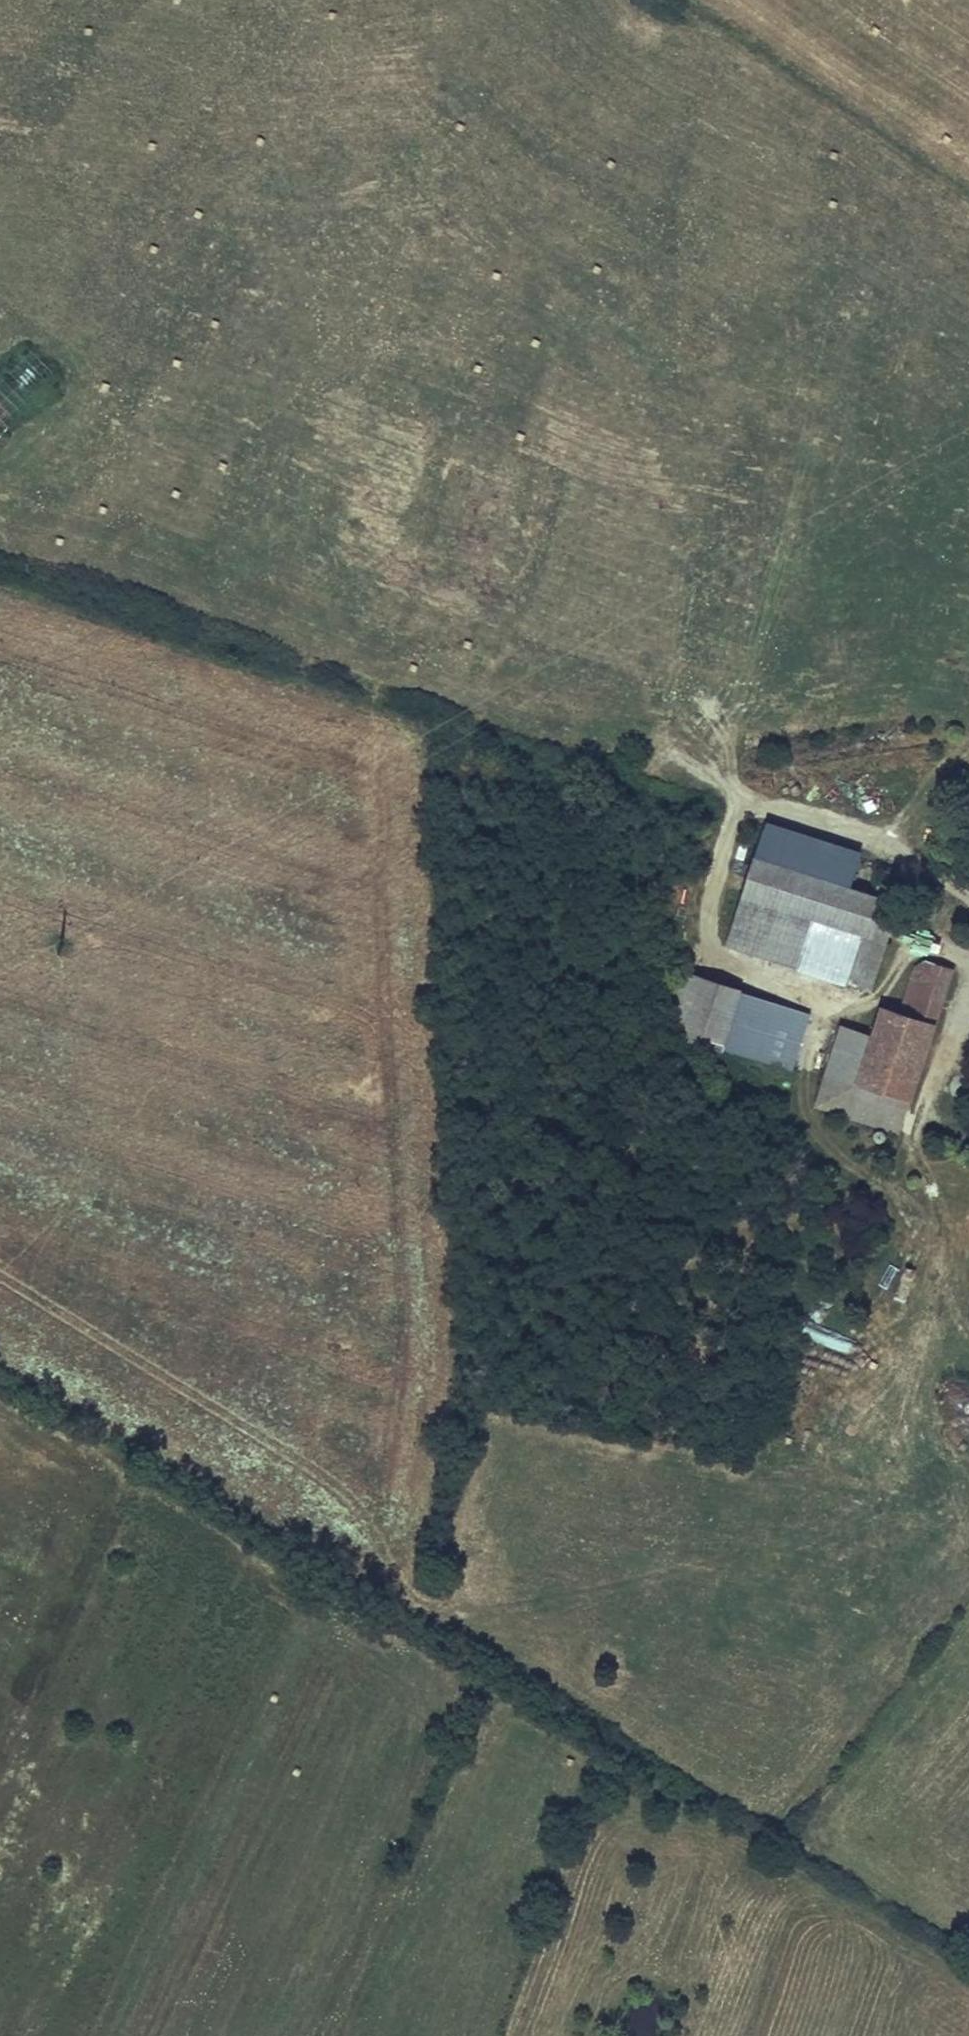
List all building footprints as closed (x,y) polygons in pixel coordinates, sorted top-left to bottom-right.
[(19,417),(0,398),(0,437),(19,417)] [(764,825),(727,946),(874,991),(900,908),(846,892),(858,854),(764,825)] [(916,964),(911,982),(948,994),(956,968),(928,958),(916,964)] [(785,1072),(806,1016),(683,972),(663,1028),(785,1072)] [(901,1013),(881,1007),(872,1034),(843,1025),(817,1107),(904,1134),(948,994),(911,982),(901,1013)]
